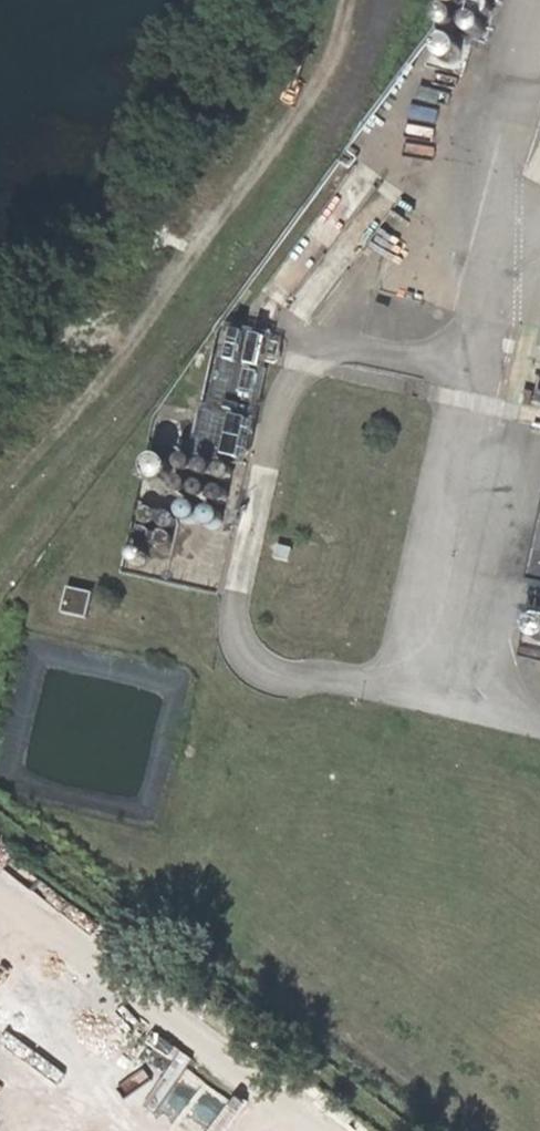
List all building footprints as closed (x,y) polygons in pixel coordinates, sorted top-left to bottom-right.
[(212,390),(259,401),(269,359),(221,347),(212,390)] [(241,451),(250,411),(207,401),(198,441),(241,451)] [(152,432),(186,439),(191,416),(157,409),(152,432)] [(63,614),(90,620),(96,595),(69,589),(63,614)] [(158,1037),(132,1018),(114,1042),(140,1061),(158,1037)]
